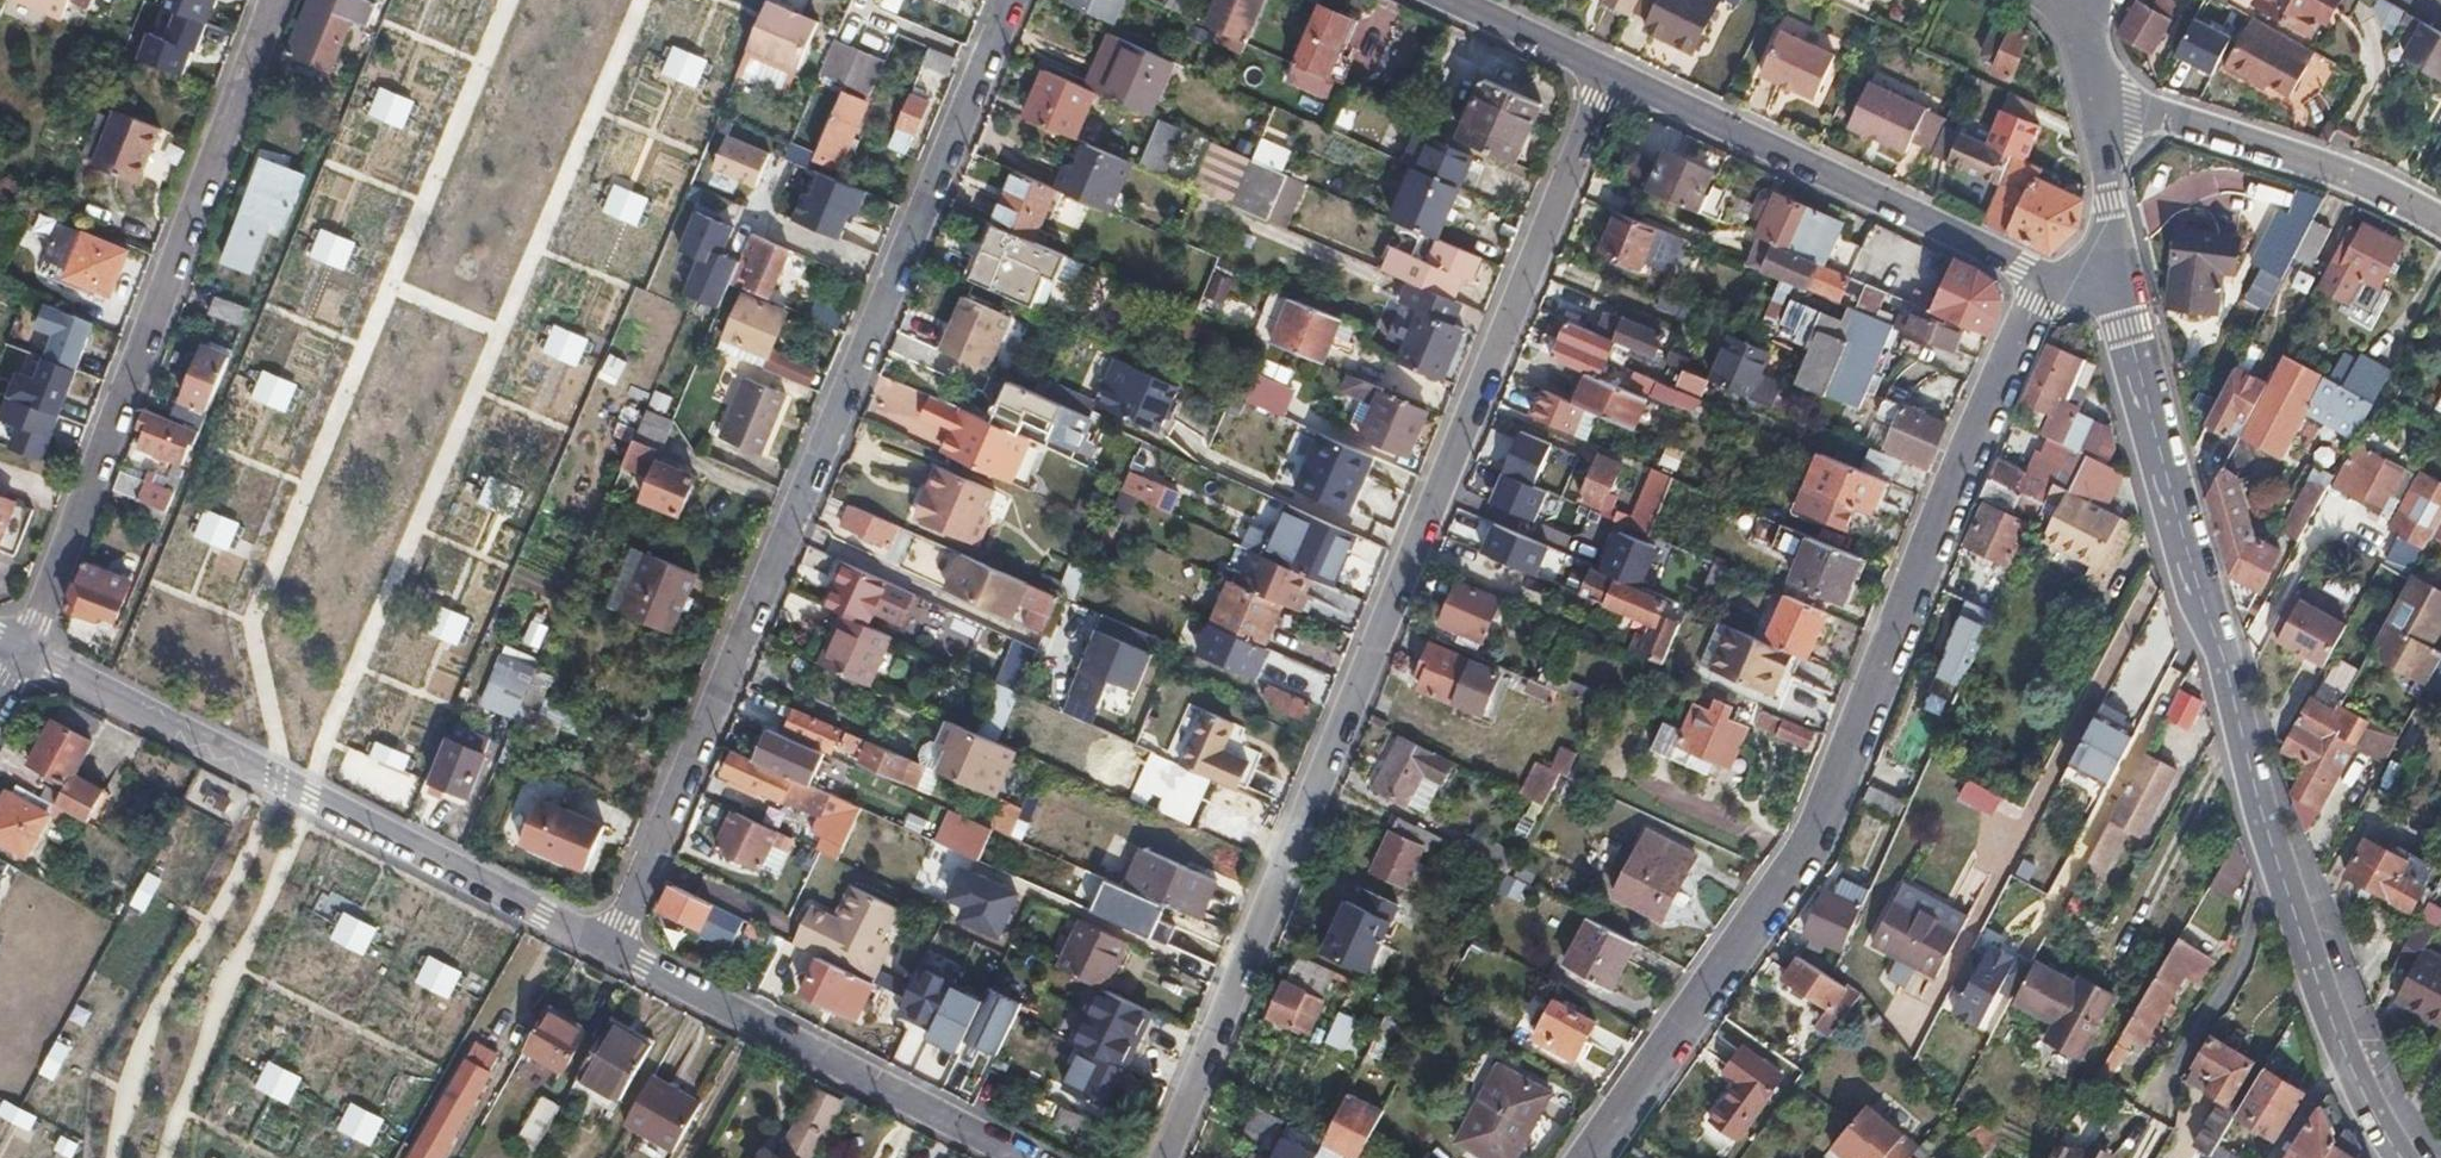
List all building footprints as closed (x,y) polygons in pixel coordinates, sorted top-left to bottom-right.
[(46,12),(51,0),(15,0),(46,12)] [(46,12),(66,20),(68,17),(86,24),(96,0),(51,0),(46,12)] [(217,0),(182,0),(178,11),(179,12),(208,23),(217,0)] [(369,25),(377,4),(366,0),(312,0),(291,53),(330,69),(351,18),(369,25)] [(748,45),(797,65),(818,13),(788,0),(767,0),(748,45)] [(1116,20),(1124,0),(1071,0),(1116,20)] [(1164,4),(1174,9),(1177,0),(1166,0),(1164,4)] [(1208,23),(1217,28),(1246,40),(1263,0),(1218,0),(1208,23)] [(1629,18),(1631,14),(1639,0),(1602,0),(1600,3),(1629,18)] [(1631,14),(1650,22),(1645,30),(1693,53),(1717,1),(1715,0),(1639,0),(1631,14)] [(2322,19),(2330,4),(2338,8),(2342,0),(2260,0),(2258,2),(2314,33),(2322,19)] [(2141,2),(2125,33),(2153,49),(2169,19),(2141,2)] [(1352,18),(1321,4),(1295,62),(1327,76),(1352,18)] [(2330,4),(2322,19),(2330,23),(2338,8),(2330,4)] [(168,40),(194,50),(197,51),(208,23),(179,12),(168,40)] [(2405,22),(2423,32),(2409,57),(2440,75),(2440,30),(2410,13),(2405,22)] [(2293,93),(2317,49),(2254,15),(2228,65),(2256,80),(2259,75),(2293,93)] [(2237,39),(2200,20),(2181,56),(2217,75),(2237,39)] [(1994,59),(1989,70),(2010,81),(2032,30),(2012,21),(2008,29),(1992,22),(1979,52),(1994,59)] [(1761,74),(1775,82),(1796,37),(1780,30),(1761,74)] [(194,50),(168,40),(152,34),(142,59),(184,75),(194,50)] [(1173,60),(1115,35),(1104,61),(1109,63),(1097,91),(1146,112),(1154,91),(1159,93),(1173,60)] [(1796,37),(1775,82),(1782,85),(1793,90),(1815,99),(1835,55),(1796,37)] [(956,56),(930,45),(924,60),(950,71),(956,56)] [(1104,61),(1093,88),(1097,91),(1109,63),(1104,61)] [(1047,69),(1028,115),(1033,118),(1078,137),(1097,91),(1093,88),(1047,69)] [(1462,137),(1518,162),(1543,103),(1487,78),(1462,137)] [(878,80),(873,91),(871,97),(884,103),(891,87),(878,80)] [(1852,125),(1868,132),(1884,97),(1889,99),(1893,90),(1872,81),(1852,125)] [(1793,90),(1782,85),(1781,90),(1789,93),(1793,90)] [(931,99),(911,90),(896,125),(893,134),(888,144),(909,153),(917,133),(931,99)] [(1948,117),(1893,90),(1889,99),(1945,124),(1948,117)] [(844,91),(817,156),(843,166),(870,102),(844,91)] [(2029,126),(2039,105),(2013,93),(2003,114),(2029,126)] [(1884,97),(1868,132),(1909,151),(1913,141),(1933,150),(1945,124),(1889,99),(1884,97)] [(119,111),(96,165),(139,184),(161,130),(119,111)] [(1990,144),(2013,154),(2027,160),(2041,132),(2029,126),(2003,114),(1990,144)] [(1167,172),(1187,129),(1163,117),(1142,160),(1167,172)] [(1933,150),(1932,152),(1950,161),(1963,131),(1945,124),(1933,150)] [(1417,165),(1461,185),(1474,155),(1416,130),(1404,160),(1414,164),(1417,165)] [(1950,161),(2000,184),(2013,154),(1990,144),(1963,131),(1950,161)] [(727,134),(714,167),(756,184),(769,152),(727,134)] [(1729,154),(1700,140),(1692,157),(1670,148),(1662,165),(1651,190),(1700,212),(1711,189),(1729,154)] [(1056,187),(1057,187),(1107,208),(1128,158),(1088,141),(1077,167),(1067,163),(1056,187)] [(1219,143),(1200,188),(1207,191),(1235,203),(1254,158),(1219,143)] [(2000,184),(1984,220),(2053,252),(2080,226),(2084,195),(2042,177),(2046,167),(2027,160),(2013,154),(2000,184)] [(1634,181),(1633,183),(1651,190),(1662,165),(1644,157),(1634,181)] [(1288,172),(1254,158),(1235,203),(1270,218),(1288,172)] [(272,218),(287,223),(307,174),(266,159),(228,261),(253,270),(272,218)] [(1439,237),(1461,185),(1417,165),(1414,164),(1391,216),(1431,233),(1439,237)] [(995,223),(1000,225),(1035,240),(1057,187),(1056,187),(1016,169),(1008,190),(1016,194),(1013,201),(1005,198),(995,223)] [(809,192),(798,219),(844,239),(855,213),(861,215),(871,192),(825,173),(816,195),(809,192)] [(1738,228),(1757,235),(1776,193),(1757,184),(1738,228)] [(1711,189),(1700,212),(1715,218),(1725,195),(1711,189)] [(1844,222),(1776,193),(1757,235),(1780,245),(1826,264),(1851,274),(1864,245),(1838,234),(1844,222)] [(2251,261),(2282,277),(2299,245),(2310,222),(2281,207),(2251,261)] [(1657,226),(1618,210),(1602,249),(1641,266),(1644,258),(1669,268),(1682,236),(1657,226)] [(695,211),(679,249),(700,257),(709,261),(714,249),(722,252),(733,226),(695,211)] [(2329,226),(2313,218),(2310,222),(2299,245),(2315,253),(2329,226)] [(64,223),(41,277),(108,305),(131,251),(64,223)] [(2360,233),(2348,226),(2306,306),(2334,320),(2328,331),(2359,346),(2377,311),(2369,306),(2402,242),(2364,223),(2360,233)] [(1000,225),(977,279),(1054,313),(1067,281),(1062,279),(1072,256),(1035,240),(1000,225)] [(2178,231),(2170,303),(2217,309),(2222,268),(2236,270),(2240,239),(2178,231)] [(1395,245),(1387,267),(1407,276),(1456,297),(1465,275),(1473,279),(1482,255),(1439,237),(1431,233),(1428,241),(1439,245),(1432,261),(1395,245)] [(741,261),(732,282),(739,285),(741,281),(772,294),(791,249),(753,234),(741,261)] [(1768,272),(1783,278),(1843,303),(1848,292),(1855,295),(1855,297),(1860,299),(1868,282),(1851,274),(1826,264),(1780,245),(1768,272)] [(709,261),(700,257),(685,291),(721,307),(732,282),(741,261),(722,252),(714,249),(709,261)] [(1888,291),(1911,301),(1923,274),(1883,257),(1871,283),(1888,291)] [(1986,275),(1955,259),(1933,310),(1990,334),(2001,300),(1995,282),(1986,275)] [(1217,273),(1208,293),(1224,300),(1232,279),(1217,273)] [(1456,297),(1407,276),(1397,300),(1404,303),(1390,337),(1406,343),(1400,359),(1447,379),(1468,328),(1457,322),(1465,301),(1456,297)] [(1860,299),(1857,309),(1891,323),(1895,313),(1881,307),(1888,291),(1871,283),(1868,282),(1860,299)] [(219,294),(212,313),(245,326),(253,307),(219,294)] [(746,294),(728,335),(766,352),(784,310),(746,294)] [(962,295),(941,349),(989,369),(1010,315),(962,295)] [(1293,297),(1275,342),(1326,363),(1344,319),(1293,297)] [(812,316),(839,328),(846,311),(819,300),(812,316)] [(1842,323),(1844,320),(1791,300),(1781,325),(1812,338),(1809,346),(1815,348),(1800,382),(1858,406),(1893,324),(1891,323),(1857,309),(1849,326),(1842,323)] [(44,357),(77,370),(95,324),(45,303),(35,329),(53,336),(44,357)] [(1610,310),(1601,332),(1616,339),(1685,367),(1689,359),(1670,351),(1669,355),(1657,350),(1664,332),(1610,310)] [(1896,325),(1958,351),(1966,332),(1917,312),(1912,324),(1899,319),(1896,325)] [(1569,318),(1560,337),(1607,358),(1616,339),(1601,332),(1569,318)] [(1549,333),(1541,351),(1589,371),(1600,376),(1607,358),(1560,337),(1549,333)] [(1776,405),(1785,382),(1763,372),(1770,352),(1729,336),(1718,363),(1729,367),(1722,383),(1776,405)] [(2073,353),(2049,343),(2024,400),(2053,414),(2044,434),(2052,437),(2087,454),(2095,458),(2108,426),(2058,402),(2070,374),(2066,372),(2073,353)] [(171,417),(202,429),(233,354),(208,344),(181,408),(175,407),(171,417)] [(2244,349),(2205,424),(2226,435),(2245,397),(2256,403),(2275,365),(2244,349)] [(2256,403),(2210,494),(2238,602),(2247,608),(2280,549),(2251,533),(2242,501),(2257,498),(2306,407),(2356,435),(2375,400),(2345,384),(2284,350),(2275,365),(2256,403)] [(611,353),(601,377),(619,386),(630,362),(611,353)] [(10,395),(60,415),(77,370),(44,357),(37,376),(20,369),(10,395)] [(2379,394),(2390,374),(2359,357),(2345,384),(2375,400),(2379,394)] [(1179,386),(1116,358),(1097,402),(1160,429),(1167,414),(1170,415),(1176,402),(1172,401),(1179,386)] [(1710,378),(1685,367),(1679,382),(1704,393),(1710,378)] [(1667,384),(1636,370),(1631,382),(1663,397),(1667,384)] [(1576,403),(1587,407),(1633,428),(1647,396),(1600,376),(1589,371),(1576,403)] [(1259,373),(1248,400),(1283,415),(1294,389),(1259,373)] [(1384,388),(1350,373),(1343,388),(1377,402),(1364,433),(1404,451),(1414,429),(1420,431),(1425,418),(1428,411),(1383,391),(1384,388)] [(745,375),(720,433),(761,451),(786,392),(745,375)] [(1008,378),(994,407),(1072,442),(1085,413),(1048,396),(1008,378)] [(1931,463),(1947,422),(1905,405),(1911,391),(1894,384),(1889,397),(1884,398),(1879,410),(1881,414),(1895,420),(1886,444),(1931,463)] [(1546,390),(1536,416),(1575,433),(1587,407),(1576,403),(1546,390)] [(679,403),(654,392),(647,408),(665,415),(673,418),(679,403)] [(10,447),(43,460),(60,415),(10,395),(0,421),(0,422),(17,428),(10,447)] [(924,421),(952,433),(962,408),(934,397),(924,421)] [(145,407),(138,426),(146,429),(140,447),(183,464),(193,438),(197,439),(202,429),(171,417),(145,407)] [(988,420),(1027,439),(1047,447),(1067,456),(1072,442),(994,407),(988,420)] [(665,415),(647,408),(636,434),(653,442),(665,415)] [(952,433),(945,450),(1009,479),(1027,439),(988,420),(962,408),(952,433)] [(1425,418),(1420,431),(1429,435),(1434,421),(1425,418)] [(1556,439),(1524,425),(1492,499),(1535,517),(1548,487),(1538,482),(1556,439)] [(1351,509),(1375,454),(1320,431),(1296,485),(1351,509)] [(2036,451),(2029,469),(2053,482),(2071,491),(2087,454),(2052,437),(2044,454),(2036,451)] [(1126,482),(1122,490),(1146,500),(1155,481),(1143,476),(1157,444),(1145,439),(1132,468),(1126,482)] [(1893,455),(1855,439),(1851,449),(1889,466),(1893,455)] [(2357,440),(2333,484),(2380,511),(2405,466),(2357,440)] [(1668,443),(1661,463),(1679,469),(1686,449),(1668,443)] [(1889,466),(1851,449),(1846,461),(1884,478),(1889,466)] [(1846,461),(1823,452),(1809,486),(1853,505),(1869,512),(1884,478),(1846,461)] [(1605,506),(1602,512),(1650,533),(1674,476),(1651,466),(1633,515),(1612,507),(1618,493),(1612,491),(1624,463),(1601,454),(1583,496),(1605,506)] [(2094,460),(2095,458),(2087,454),(2071,491),(2104,507),(2120,473),(2094,460)] [(2000,455),(1990,477),(2019,491),(2029,469),(2000,455)] [(645,499),(683,515),(700,475),(662,459),(645,499)] [(2281,508),(2307,522),(2335,473),(2309,459),(2281,508)] [(932,490),(920,517),(977,543),(988,518),(989,513),(984,511),(993,490),(938,465),(928,488),(932,490)] [(121,470),(114,488),(132,495),(168,508),(184,470),(174,467),(166,489),(155,484),(158,477),(149,473),(146,480),(121,470)] [(2019,491),(2020,492),(2025,494),(2031,480),(2049,489),(2053,482),(2029,469),(2019,491)] [(2388,526),(2424,546),(2430,535),(2440,516),(2440,480),(2422,469),(2388,526)] [(1674,476),(1650,533),(1663,539),(1668,529),(1671,522),(1676,524),(1693,484),(1682,479),(1674,476)] [(1990,477),(1983,494),(2013,509),(2020,492),(2019,491),(1990,477)] [(2031,480),(2025,494),(2043,503),(2049,489),(2031,480)] [(1155,481),(1146,500),(1173,511),(1181,492),(1155,481)] [(2049,489),(2043,503),(2037,516),(2052,523),(2044,537),(2096,563),(2121,515),(2104,507),(2071,491),(2053,482),(2049,489)] [(1853,505),(1809,486),(1798,509),(1843,528),(1853,505)] [(2368,553),(2388,526),(2334,487),(2314,514),(2368,553)] [(168,508),(132,495),(126,512),(160,526),(168,508)] [(15,555),(33,510),(0,497),(0,549),(15,555)] [(898,523),(851,503),(842,524),(889,544),(898,523)] [(1356,532),(1290,504),(1267,554),(1316,576),(1333,584),(1356,532)] [(1985,504),(1967,543),(2007,562),(2025,522),(1985,504)] [(2106,586),(2138,524),(2121,515),(2096,563),(2089,577),(2106,586)] [(2430,535),(2440,541),(2440,516),(2430,535)] [(1496,521),(1484,551),(1537,573),(1550,544),(1496,521)] [(1865,559),(1784,523),(1774,547),(1804,560),(1796,580),(1846,601),(1865,559)] [(1621,549),(1611,572),(1619,576),(1621,572),(1644,581),(1653,561),(1643,557),(1649,541),(1619,528),(1612,545),(1621,549)] [(1698,541),(1694,552),(1716,562),(1720,551),(1698,541)] [(607,604),(621,610),(647,553),(632,546),(607,604)] [(1255,549),(1239,582),(1284,602),(1300,608),(1316,576),(1267,554),(1255,549)] [(1060,593),(963,551),(951,579),(984,593),(981,600),(1007,611),(1013,596),(1033,604),(1026,621),(1044,629),(1048,620),(1060,593)] [(1694,552),(1692,552),(1683,572),(1706,583),(1716,562),(1694,552)] [(647,553),(621,610),(671,631),(696,574),(647,553)] [(822,602),(845,612),(870,623),(892,633),(895,634),(913,591),(841,559),(822,602)] [(86,562),(70,605),(89,612),(91,607),(117,617),(126,592),(132,594),(137,583),(86,562)] [(1716,562),(1706,583),(1701,595),(1715,601),(1729,568),(1716,562)] [(1078,592),(1086,570),(1071,565),(1063,587),(1078,592)] [(1657,621),(1644,653),(1666,663),(1691,606),(1619,576),(1611,572),(1594,565),(1585,586),(1609,596),(1607,600),(1657,621)] [(951,579),(948,586),(981,600),(984,593),(951,579)] [(1239,582),(1232,579),(1213,622),(1266,645),(1284,602),(1239,582)] [(1460,580),(1441,623),(1463,633),(1460,639),(1479,647),(1500,598),(1460,580)] [(2304,584),(2280,624),(2326,651),(2350,611),(2304,584)] [(2403,585),(2392,606),(2423,623),(2411,644),(2380,627),(2365,653),(2425,687),(2426,684),(2440,658),(2440,648),(2432,643),(2440,628),(2440,607),(2403,585)] [(126,592),(117,617),(121,618),(132,594),(126,592)] [(1807,658),(1828,612),(1787,593),(1766,640),(1795,653),(1807,658)] [(1954,699),(1993,610),(1969,599),(1948,645),(1951,646),(1932,689),(1954,699)] [(1103,611),(1097,627),(1130,641),(1136,625),(1103,611)] [(845,612),(822,663),(870,684),(892,633),(870,623),(845,612)] [(1807,658),(1847,676),(1866,628),(1828,612),(1807,658)] [(525,642),(540,648),(549,627),(533,621),(525,642)] [(1266,645),(1213,622),(1200,653),(1257,677),(1270,647),(1266,645)] [(1766,640),(1734,626),(1715,669),(1770,693),(1780,670),(1786,673),(1795,653),(1766,640)] [(1130,641),(1097,627),(1092,639),(1061,710),(1091,723),(1110,678),(1135,688),(1151,651),(1130,641)] [(2440,648),(2440,628),(2432,643),(2440,648)] [(1020,639),(1002,683),(1018,690),(1036,647),(1024,641),(1020,639)] [(1429,642),(1415,672),(1423,676),(1420,684),(1488,713),(1505,674),(1429,642)] [(487,704),(517,717),(539,664),(509,651),(487,704)] [(2426,684),(2440,693),(2440,658),(2426,684)] [(2337,706),(2345,690),(2323,678),(2315,694),(2337,706)] [(995,680),(974,729),(997,739),(1018,690),(1002,683),(995,680)] [(1541,680),(1540,680),(1535,693),(1550,699),(1555,687),(1541,680)] [(1592,685),(1586,700),(1599,706),(1606,690),(1592,685)] [(1270,687),(1264,700),(1307,719),(1314,705),(1270,687)] [(2201,687),(2183,688),(2184,718),(2202,717),(2201,687)] [(2346,752),(2364,720),(2337,706),(2315,694),(2286,747),(2310,761),(2295,789),(2319,802),(2342,760),(2337,757),(2341,750),(2346,752)] [(812,696),(806,710),(834,722),(839,707),(812,696)] [(1655,747),(1711,772),(1717,759),(1727,763),(1732,765),(1749,726),(1727,716),(1731,704),(1718,698),(1713,710),(1694,702),(1684,728),(1667,721),(1655,747)] [(106,718),(67,699),(55,721),(93,742),(106,718)] [(806,710),(783,700),(779,710),(791,715),(786,728),(833,749),(842,726),(834,722),(806,710)] [(1764,709),(1757,724),(1808,745),(1814,730),(1764,709)] [(2098,711),(2071,761),(2109,781),(2136,730),(2098,711)] [(1372,712),(1370,718),(1387,726),(1389,720),(1372,712)] [(1230,786),(1255,797),(1267,771),(1242,758),(1253,732),(1226,720),(1201,773),(1202,774),(1230,786)] [(78,791),(66,811),(87,823),(106,786),(78,771),(93,742),(55,721),(32,765),(56,778),(54,783),(65,790),(68,785),(78,791)] [(460,724),(455,736),(476,745),(481,732),(460,724)] [(769,726),(756,758),(812,783),(826,751),(769,726)] [(924,762),(849,729),(844,742),(866,752),(863,758),(903,776),(909,764),(921,769),(924,762)] [(997,739),(974,729),(962,757),(972,762),(965,781),(973,784),(996,795),(1016,748),(997,739)] [(476,745),(455,736),(452,735),(434,778),(470,793),(487,751),(485,750),(491,736),(481,732),(476,745)] [(1402,737),(1375,789),(1408,805),(1425,772),(1442,779),(1451,761),(1402,737)] [(1554,768),(1562,771),(1570,775),(1579,752),(1564,745),(1554,768)] [(756,758),(733,748),(723,771),(733,775),(731,779),(758,791),(760,787),(818,811),(827,790),(812,783),(756,758)] [(2165,790),(2177,768),(2146,750),(2109,817),(2127,827),(2134,831),(2159,787),(2165,790)] [(1717,759),(1711,772),(1721,777),(1727,763),(1717,759)] [(186,799),(226,819),(242,786),(202,766),(186,799)] [(1971,775),(1960,795),(1994,814),(2005,794),(1971,775)] [(548,776),(521,840),(586,867),(613,804),(548,776)] [(1868,783),(1861,800),(1901,819),(1908,801),(1868,783)] [(996,795),(973,784),(966,801),(989,811),(996,795)] [(0,809),(0,840),(27,856),(49,815),(9,793),(0,809)] [(816,846),(820,848),(838,857),(846,842),(858,816),(863,806),(839,795),(829,816),(823,813),(816,828),(822,831),(816,846)] [(1025,807),(1001,797),(990,823),(1014,834),(1025,807)] [(795,836),(736,808),(719,844),(761,866),(772,842),(789,850),(795,836)] [(995,826),(955,808),(940,841),(980,859),(995,826)] [(1454,844),(1400,815),(1374,868),(1407,884),(1425,846),(1448,857),(1454,844)] [(2127,827),(2109,817),(2090,852),(2107,862),(2127,827)] [(1560,827),(1554,839),(1567,846),(1573,834),(1560,827)] [(1650,830),(1616,892),(1663,917),(1696,854),(1650,830)] [(2365,836),(2346,871),(2412,908),(2435,866),(2412,854),(2409,860),(2365,836)] [(772,842),(761,866),(778,874),(789,850),(772,842)] [(2214,886),(2235,897),(2256,857),(2235,846),(2214,886)] [(1146,848),(1129,885),(1166,902),(1203,917),(1218,880),(1146,848)] [(9,864),(0,858),(0,881),(9,864)] [(964,863),(951,889),(968,898),(962,910),(999,928),(1018,889),(964,863)] [(165,878),(149,870),(132,903),(147,911),(165,878)] [(1805,933),(1841,950),(1868,890),(1842,879),(1836,891),(1826,886),(1805,933)] [(745,917),(674,882),(662,908),(732,944),(745,917)] [(1903,882),(1871,943),(1934,977),(1967,916),(1903,882)] [(1347,898),(1323,949),(1371,971),(1385,943),(1375,938),(1391,900),(1364,887),(1356,902),(1347,898)] [(818,912),(802,945),(823,955),(874,981),(906,997),(914,981),(888,968),(881,964),(890,944),(905,911),(864,892),(849,924),(818,912)] [(1203,917),(1166,902),(1160,915),(1176,922),(1173,929),(1213,947),(1222,926),(1203,917)] [(381,927),(347,910),(333,936),(367,954),(381,927)] [(1637,941),(1593,917),(1568,963),(1613,986),(1637,941)] [(764,941),(770,929),(753,920),(747,932),(764,941)] [(1083,921),(1061,966),(1101,986),(1105,987),(1126,941),(1083,921)] [(2412,932),(2393,972),(2409,980),(2397,1003),(2440,1028),(2440,965),(2423,955),(2435,934),(2417,924),(2412,932)] [(2012,995),(2036,949),(1999,930),(1992,944),(1977,936),(1961,968),(1974,975),(1961,999),(1986,1012),(1998,988),(2012,995)] [(2118,1038),(2100,1068),(2110,1073),(2134,1036),(2154,1047),(2165,1028),(2157,1024),(2164,1011),(2172,1016),(2178,1006),(2170,1001),(2189,968),(2200,975),(2211,956),(2179,937),(2118,1038)] [(897,948),(890,944),(881,964),(888,968),(897,948)] [(432,953),(419,979),(452,996),(465,970),(432,953)] [(1337,970),(1298,953),(1294,962),(1323,975),(1316,994),(1324,998),(1337,970)] [(1817,1029),(1829,1037),(1861,992),(1848,982),(1846,986),(1799,954),(1784,976),(1831,1007),(1817,1029)] [(874,981),(823,955),(806,990),(856,1016),(874,981)] [(2037,959),(2015,1000),(2052,1021),(2044,1037),(2079,1057),(2115,991),(2079,972),(2075,980),(2037,959)] [(924,961),(900,1011),(934,1027),(958,977),(924,961)] [(1323,975),(1294,962),(1270,1015),(1310,1033),(1326,998),(1324,998),(1316,994),(1323,975)] [(1924,998),(1936,981),(1920,970),(1909,987),(1924,998)] [(989,997),(956,982),(931,1034),(964,1050),(989,997)] [(1101,986),(1088,1013),(1139,1037),(1152,1010),(1105,987),(1101,986)] [(1024,1004),(993,989),(969,1040),(999,1054),(1024,1004)] [(1559,1001),(1539,1036),(1577,1056),(1595,1021),(1559,1001)] [(549,1010),(528,1048),(566,1070),(588,1031),(549,1010)] [(1107,1056),(1126,1065),(1139,1037),(1088,1013),(1075,1041),(1085,1045),(1107,1056)] [(1340,1014),(1326,1042),(1340,1048),(1353,1020),(1340,1014)] [(610,1022),(580,1075),(620,1099),(651,1045),(610,1022)] [(1393,1035),(1380,1029),(1369,1051),(1383,1058),(1393,1035)] [(2201,1132),(2218,1143),(2239,1106),(2230,1100),(2253,1061),(2213,1036),(2189,1076),(2222,1096),(2201,1132)] [(74,1046),(59,1038),(42,1071),(57,1079),(74,1046)] [(1085,1045),(1075,1041),(1065,1061),(1074,1066),(1085,1045)] [(476,1042),(452,1085),(428,1127),(411,1157),(444,1157),(480,1095),(493,1073),(491,1071),(499,1056),(476,1042)] [(1085,1045),(1074,1066),(1065,1086),(1105,1107),(1126,1065),(1107,1056),(1085,1045)] [(1741,1080),(1713,1119),(1737,1137),(1783,1075),(1742,1045),(1725,1068),(1741,1080)] [(271,1058),(258,1084),(292,1101),(305,1076),(271,1058)] [(2244,1157),(2263,1157),(2306,1089),(2265,1064),(2239,1106),(2218,1143),(2209,1157),(2244,1157)] [(1460,1139),(1496,1157),(1516,1157),(1551,1092),(1507,1068),(1491,1097),(1484,1094),(1460,1139)] [(652,1075),(625,1123),(674,1150),(702,1102),(652,1075)] [(1317,1157),(1339,1157),(1332,1154),(1335,1147),(1343,1150),(1359,1157),(1360,1157),(1365,1148),(1387,1106),(1351,1088),(1320,1151),(1317,1157)] [(835,1120),(849,1095),(839,1100),(818,1090),(780,1157),(768,1151),(763,1157),(814,1157),(835,1120)] [(2332,1091),(2285,1157),(2326,1157),(2348,1125),(2332,1091)] [(1043,1095),(1038,1106),(1055,1115),(1060,1103),(1043,1095)] [(520,1140),(537,1150),(562,1106),(545,1096),(520,1140)] [(7,1097),(0,1111),(34,1128),(41,1114),(7,1097)] [(388,1119),(353,1101),(340,1127),(374,1145),(388,1119)] [(1092,1138),(1100,1122),(1060,1103),(1055,1115),(1053,1119),(1092,1138)] [(1843,1157),(1905,1157),(1915,1146),(1863,1104),(1828,1146),(1843,1157)] [(1257,1105),(1250,1120),(1244,1133),(1276,1148),(1283,1134),(1289,1120),(1257,1105)] [(1981,1122),(1970,1131),(1979,1143),(1990,1135),(1981,1122)] [(2348,1125),(2326,1157),(2358,1157),(2357,1157),(2362,1149),(2348,1125)] [(65,1133),(57,1148),(75,1157),(83,1143),(65,1133)] [(1276,1148),(1271,1157),(1317,1157),(1320,1151),(1283,1134),(1276,1148)] [(2047,1157),(2105,1157),(2089,1149),(2085,1156),(2057,1141),(2047,1157)] [(1339,1157),(1343,1150),(1335,1147),(1332,1154),(1339,1157)]
